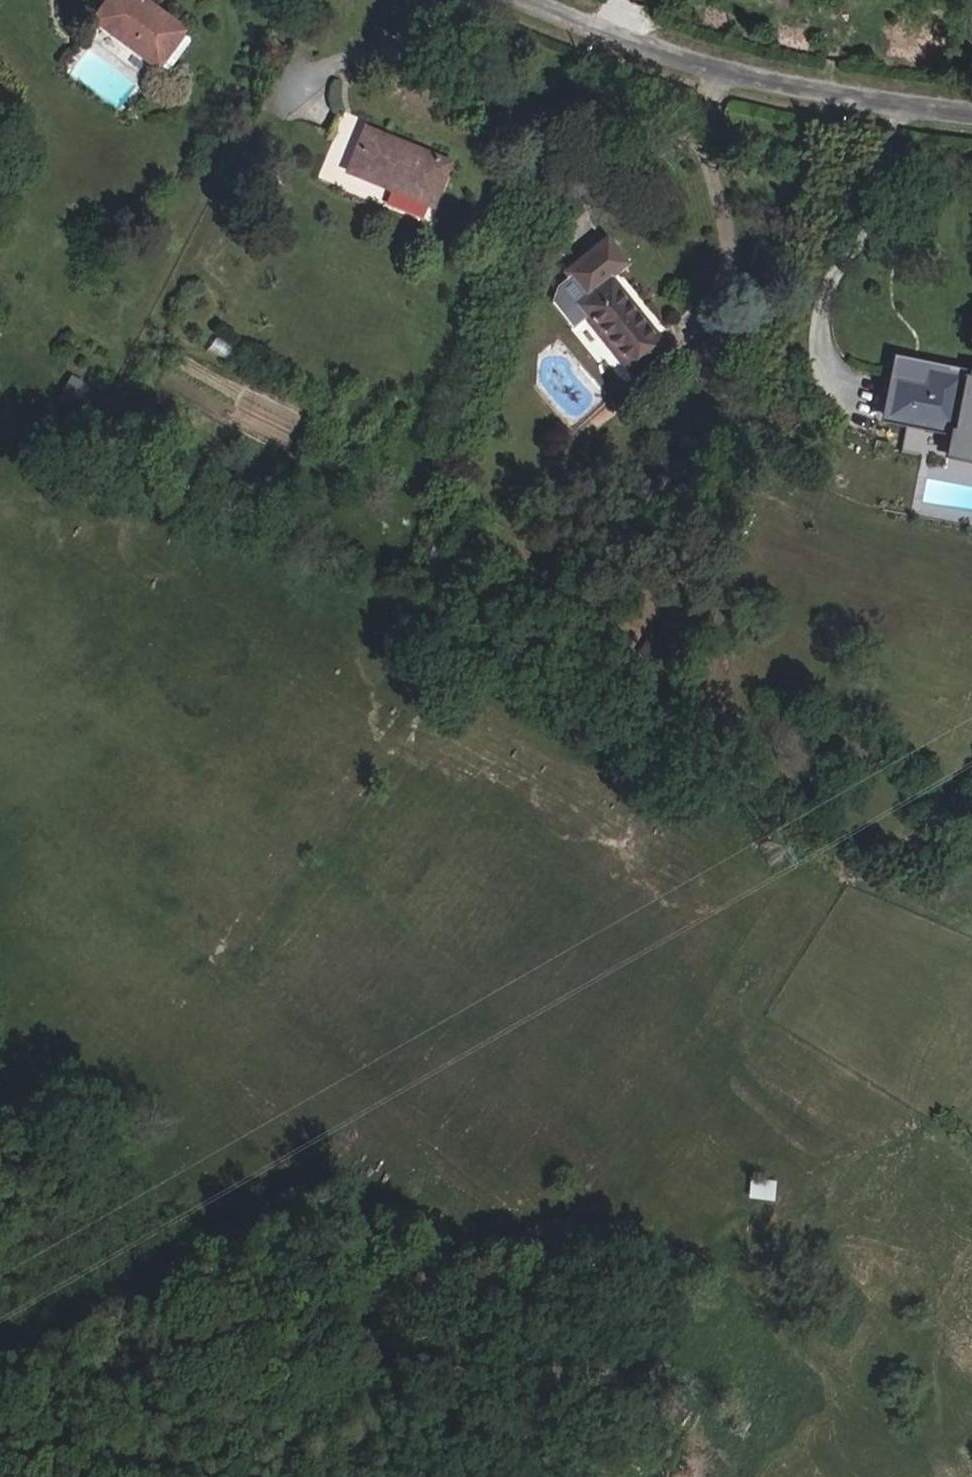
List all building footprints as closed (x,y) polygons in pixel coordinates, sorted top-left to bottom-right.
[(183,31),(140,0),(107,0),(91,21),(156,69),(157,67),(181,34),(183,31)] [(168,70),(188,43),(187,38),(181,34),(157,67),(162,71),(168,70)] [(431,206),(448,164),(364,130),(347,172),(431,206)] [(632,378),(667,349),(608,276),(623,264),(604,241),(565,273),(583,297),(573,305),(632,378)] [(967,371),(966,378),(926,369),(922,386),(893,381),(885,418),(955,432),(951,452),(971,457),(971,372),(967,371)]
